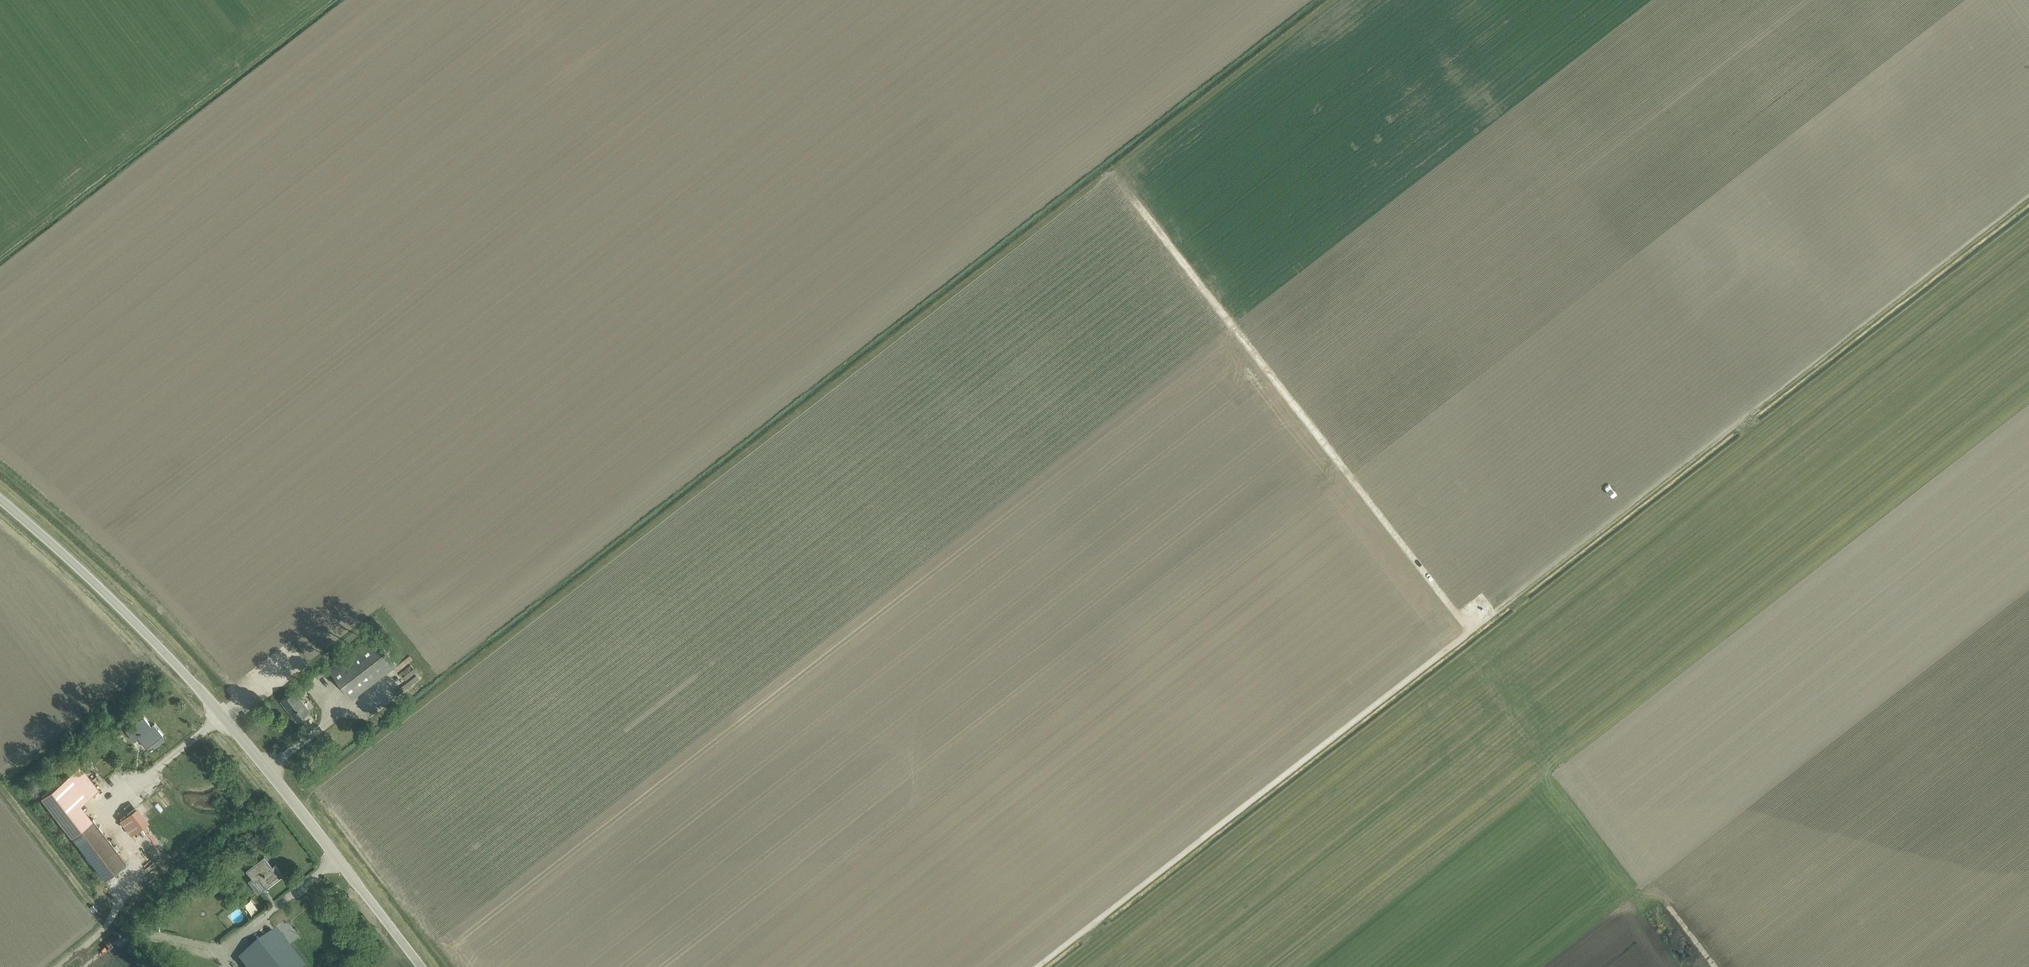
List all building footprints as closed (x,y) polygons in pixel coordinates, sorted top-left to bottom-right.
[(352,698),(396,664),(373,635),(330,668),(352,698)] [(328,669),(324,664),(314,671),(318,676),(328,669)] [(296,720),(310,710),(294,690),(281,701),(296,720)] [(146,748),(163,735),(155,724),(152,726),(144,716),(126,730),(134,741),(138,737),(146,748)] [(61,820),(81,803),(99,790),(80,766),(42,796),(61,820)] [(152,789),(115,817),(144,854),(181,826),(152,789)] [(125,861),(93,820),(73,835),(89,856),(86,858),(90,864),(94,862),(106,877),(125,861)] [(266,888),(283,875),(275,864),(272,866),(264,856),(246,870),(255,881),(258,877),(266,888)] [(276,931),(240,959),(246,966),(304,966),(276,931)]
